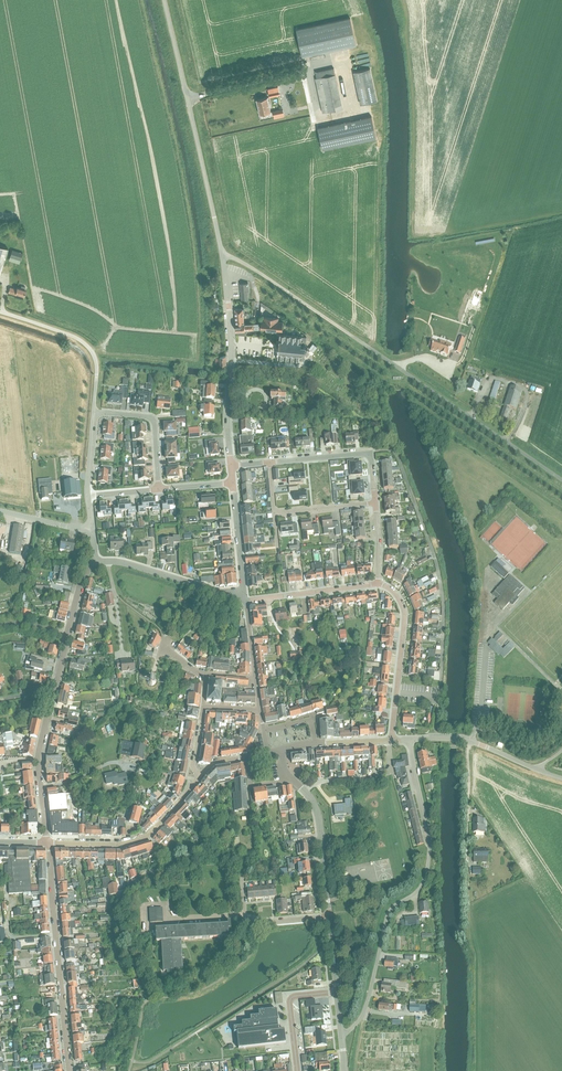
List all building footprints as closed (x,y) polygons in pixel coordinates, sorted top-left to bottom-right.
[(297,30),(302,57),(356,45),(351,18),(297,30)] [(316,72),(317,78),(316,78),(323,113),(343,108),(335,74),(334,68),(316,72)] [(354,72),(361,104),(377,101),(370,69),(354,72)] [(257,100),(260,114),(271,112),(268,97),(257,100)] [(273,111),(274,118),(284,116),(283,109),(273,111)] [(318,128),(323,150),(377,138),(372,116),(318,128)] [(8,248),(0,246),(0,274),(8,248)] [(9,261),(19,264),(23,253),(12,249),(9,261)] [(241,283),(242,299),(249,299),(248,291),(249,291),(248,283),(241,283)] [(17,293),(24,296),(26,290),(25,290),(26,288),(26,287),(22,286),(21,286),(21,288),(17,287),(17,289),(10,287),(8,292),(16,295),(17,293)] [(482,294),(475,292),(471,304),(478,306),(482,294)] [(261,303),(261,306),(272,313),(273,311),(263,304),(261,303)] [(235,309),(235,316),(244,316),(244,308),(235,309)] [(235,316),(236,324),(244,324),(244,316),(235,316)] [(261,329),(282,331),(283,322),(278,321),(278,318),(264,317),(264,320),(262,320),(261,329)] [(236,324),(236,330),(237,331),(237,334),(247,335),(246,330),(254,329),(254,323),(244,324),(236,324)] [(308,350),(308,347),(306,345),(307,336),(280,334),(279,340),(277,340),(276,343),(275,348),(276,348),(276,352),(278,352),(278,358),(294,359),(294,360),(301,361),(301,360),(305,360),(305,352),(308,350)] [(460,337),(455,352),(460,354),(465,339),(460,337)] [(432,347),(431,351),(436,352),(437,351),(441,353),(440,354),(447,356),(448,355),(451,347),(444,344),(444,342),(440,341),(439,343),(434,341),(432,347)] [(467,389),(477,392),(481,380),(471,377),(467,389)] [(490,398),(495,399),(500,383),(496,381),(490,398)] [(516,410),(522,390),(511,386),(500,418),(506,420),(510,408),(516,410)] [(202,392),(202,398),(206,399),(214,399),(215,392),(215,388),(207,388),(203,387),(202,392)] [(126,399),(127,388),(121,388),(121,392),(114,391),(113,394),(109,394),(108,403),(121,404),(122,399),(126,399)] [(131,396),(130,405),(142,406),(143,403),(149,404),(150,392),(138,391),(138,397),(131,396)] [(275,408),(287,409),(288,405),(284,405),(285,404),(286,404),(287,396),(272,395),(272,403),(270,402),(269,409),(275,409),(275,408)] [(158,397),(157,408),(161,408),(170,409),(171,401),(170,401),(171,399),(165,398),(165,401),(162,400),(162,398),(158,397)] [(204,417),(213,417),(214,407),(205,407),(205,406),(201,405),(200,412),(204,413),(204,417)] [(242,422),(242,437),(247,436),(247,437),(252,436),(252,432),(251,432),(251,422),(242,422)] [(104,424),(103,435),(104,436),(104,439),(114,440),(115,432),(112,432),(113,425),(111,424),(111,423),(106,423),(106,424),(104,424)] [(164,424),(164,423),(164,430),(164,429),(165,429),(166,437),(178,436),(177,430),(176,430),(175,423),(164,424)] [(132,433),(132,441),(143,440),(143,435),(146,435),(145,433),(146,433),(146,427),(135,428),(135,433),(132,433)] [(310,439),(303,440),(304,448),(310,447),(310,444),(313,443),(312,430),(309,430),(310,439)] [(334,445),(338,444),(337,432),(332,432),(332,436),(325,437),(326,446),(334,445)] [(354,440),(358,440),(357,432),(353,433),(354,434),(346,435),(347,444),(355,444),(354,440)] [(247,436),(242,437),(240,437),(241,446),(241,451),(242,452),(241,453),(241,456),(242,456),(255,455),(254,445),(248,446),(248,444),(249,444),(249,441),(254,441),(253,436),(252,436),(247,437),(247,436)] [(278,439),(279,450),(286,449),(290,449),(289,445),(288,437),(285,437),(285,438),(278,439)] [(304,448),(303,440),(296,440),(295,437),(292,437),(293,445),(296,445),(296,449),(304,448)] [(164,446),(164,451),(179,450),(179,446),(175,447),(175,443),(174,443),(174,439),(166,439),(166,444),(166,446),(164,446)] [(279,450),(278,439),(271,440),(271,439),(268,439),(268,447),(272,447),(272,451),(279,450)] [(218,444),(214,444),(214,440),(204,441),(205,449),(210,449),(210,456),(218,455),(218,456),(219,456),(218,449),(218,444)] [(136,450),(137,454),(147,454),(147,447),(144,447),(143,442),(132,443),(133,450),(136,450)] [(100,459),(109,460),(110,453),(113,453),(114,445),(103,444),(103,448),(101,448),(100,459)] [(179,450),(164,451),(165,457),(166,457),(166,459),(167,459),(167,463),(175,463),(175,458),(176,458),(176,455),(180,454),(179,450)] [(147,454),(137,454),(137,458),(133,459),(134,466),(145,465),(144,461),(148,460),(147,454)] [(381,463),(382,469),(392,468),(391,458),(384,459),(384,463),(381,463)] [(355,460),(347,461),(348,471),(362,469),(362,463),(355,464),(355,460)] [(209,471),(209,475),(210,475),(213,475),(213,474),(220,474),(221,474),(220,468),(220,465),(214,466),(213,461),(206,462),(206,471),(209,471)] [(167,466),(168,473),(167,473),(166,473),(167,479),(167,478),(174,478),(175,479),(177,479),(177,478),(179,478),(178,470),(178,465),(167,466)] [(110,476),(111,468),(101,467),(101,471),(99,471),(98,482),(100,482),(100,484),(105,484),(105,483),(107,483),(108,476),(110,476)] [(134,476),(138,476),(138,481),(149,480),(149,474),(148,475),(148,472),(145,473),(145,468),(134,468),(134,476)] [(382,469),(383,476),(392,475),(392,471),(399,470),(399,468),(392,468),(382,469)] [(362,469),(348,471),(349,471),(350,477),(348,477),(349,480),(357,480),(357,476),(363,476),(362,469)] [(295,477),(288,478),(289,484),(303,483),(302,479),(305,479),(304,471),(294,472),(295,477)] [(357,480),(349,480),(350,490),(364,489),(363,482),(357,483),(357,480)] [(62,483),(64,498),(77,497),(76,482),(62,483)] [(51,484),(38,486),(39,494),(40,494),(41,500),(48,500),(48,495),(52,495),(51,484)] [(298,487),(289,488),(289,493),(294,492),(295,501),(307,499),(306,491),(299,491),(298,487)] [(364,489),(350,490),(351,500),(359,499),(358,496),(365,495),(364,489)] [(214,494),(201,495),(201,503),(198,504),(198,508),(208,507),(208,503),(215,503),(214,494)] [(385,499),(385,506),(395,505),(395,502),(399,501),(399,494),(391,495),(392,499),(385,499)] [(162,503),(162,511),(170,510),(169,507),(173,507),(172,497),(165,498),(166,502),(162,503)] [(149,509),(148,499),(147,499),(147,500),(141,500),(141,504),(137,505),(138,513),(146,512),(145,509),(149,509)] [(148,499),(149,509),(152,509),(152,512),(159,511),(159,503),(155,503),(154,499),(148,499)] [(124,511),(124,501),(123,501),(123,502),(117,502),(117,507),(113,507),(114,515),(121,515),(121,512),(124,511)] [(124,501),(124,511),(128,511),(128,514),(135,513),(135,505),(131,505),(130,501),(124,502),(124,501)] [(99,504),(100,514),(104,513),(104,516),(111,516),(110,507),(106,508),(106,503),(99,504)] [(395,505),(385,506),(386,513),(393,512),(393,516),(401,515),(400,508),(395,509),(395,505)] [(241,507),(242,516),(251,515),(250,506),(241,507)] [(200,514),(200,519),(215,518),(216,518),(215,509),(215,510),(210,510),(210,509),(205,510),(205,513),(200,514)] [(243,517),(242,517),(243,527),(252,526),(251,517),(243,517)] [(322,519),(324,535),(329,534),(328,529),(335,528),(336,536),(341,535),(339,522),(333,523),(332,518),(322,519)] [(319,535),(319,533),(318,525),(311,525),(311,520),(301,521),(304,541),(308,540),(307,532),(314,531),(315,535),(319,535)] [(298,533),(297,524),(293,524),(292,522),(288,523),(281,524),(282,533),(289,532),(289,535),(298,533)] [(9,553),(20,555),(25,527),(14,525),(9,553)] [(252,526),(243,527),(244,538),(245,546),(261,544),(265,544),(264,536),(257,537),(257,533),(253,534),(253,526),(252,526)] [(115,537),(110,537),(110,541),(111,550),(118,549),(119,551),(123,550),(123,540),(115,540),(115,537)] [(173,544),(180,544),(179,537),(173,537),(173,539),(162,540),(162,547),(166,547),(167,553),(160,553),(160,560),(167,560),(167,563),(174,563),(173,544)] [(215,546),(217,546),(222,545),(222,544),(231,544),(230,537),(221,538),(221,542),(214,543),(215,546)] [(59,549),(73,551),(74,542),(61,539),(59,549)] [(398,541),(389,542),(389,549),(399,548),(398,541)] [(147,551),(153,551),(152,543),(147,543),(147,545),(136,546),(137,555),(144,555),(144,554),(148,554),(147,551)] [(261,544),(245,546),(246,555),(247,555),(247,558),(255,558),(254,554),(253,549),(261,548),(261,544)] [(222,545),(217,546),(217,553),(218,557),(222,557),(222,560),(232,559),(232,553),(228,554),(228,552),(227,545),(222,545)] [(385,555),(384,562),(389,562),(389,560),(391,560),(392,557),(396,557),(396,554),(387,553),(386,555),(385,555)] [(255,558),(247,558),(246,558),(247,565),(260,564),(259,561),(266,560),(266,557),(255,558)] [(426,557),(417,562),(419,566),(428,561),(426,557)] [(368,566),(364,566),(365,574),(372,574),(371,566),(373,566),(373,559),(370,559),(370,564),(368,564),(368,566)] [(504,579),(509,574),(495,562),(491,567),(504,579)] [(315,567),(315,564),(312,564),(313,571),(310,571),(310,573),(308,573),(308,575),(306,575),(307,581),(317,580),(315,567)] [(333,565),(331,565),(333,578),(339,577),(338,569),(334,569),(333,565)] [(402,565),(399,571),(394,579),(402,583),(407,575),(400,571),(403,565),(402,565)] [(321,566),(315,567),(317,580),(323,579),(322,571),(321,566)] [(386,576),(392,578),(396,567),(393,566),(392,569),(388,568),(386,576)] [(247,567),(248,577),(257,576),(256,567),(247,567)] [(294,568),(294,571),(296,583),(302,582),(301,571),(297,572),(297,567),(294,568)] [(61,568),(58,582),(60,582),(66,583),(67,576),(69,576),(70,569),(61,568)] [(215,582),(214,582),(215,586),(219,586),(219,587),(224,586),(227,586),(236,585),(235,575),(214,577),(215,582)] [(495,603),(503,610),(516,596),(513,593),(518,589),(520,591),(523,588),(521,585),(510,575),(495,591),(492,594),(496,598),(499,595),(500,597),(495,603)] [(257,582),(262,582),(262,577),(248,578),(249,588),(257,588),(257,582)] [(417,582),(418,586),(429,580),(427,577),(421,579),(421,580),(417,582)] [(87,583),(85,591),(91,592),(93,592),(94,588),(91,587),(93,581),(88,579),(87,583)] [(407,584),(404,586),(407,592),(414,588),(410,580),(406,582),(407,584)] [(407,592),(410,597),(419,592),(418,589),(430,583),(429,580),(418,586),(414,588),(407,592)] [(65,592),(62,603),(67,604),(70,593),(65,592)] [(369,595),(366,596),(366,604),(367,605),(372,604),(371,603),(378,602),(377,599),(378,599),(377,593),(369,594),(369,595)] [(85,596),(83,603),(92,605),(93,600),(96,600),(97,596),(90,594),(89,597),(85,596)] [(112,594),(105,595),(107,606),(114,605),(112,594)] [(422,594),(410,599),(413,605),(425,600),(422,595),(422,594)] [(357,597),(354,597),(355,604),(355,605),(357,605),(356,602),(358,602),(362,601),(362,605),(366,604),(366,596),(365,595),(357,596),(357,597)] [(386,606),(385,610),(391,611),(392,603),(389,602),(389,600),(390,600),(389,597),(388,597),(388,596),(382,595),(381,602),(384,602),(383,605),(386,606)] [(425,600),(413,605),(416,611),(423,607),(422,604),(428,602),(437,598),(435,595),(427,599),(425,600)] [(345,598),(342,599),(342,604),(343,607),(343,610),(347,610),(347,608),(349,608),(349,605),(355,604),(354,597),(353,596),(345,597),(345,598)] [(330,599),(330,601),(330,606),(331,611),(334,611),(334,605),(338,605),(339,607),(343,607),(342,604),(342,599),(342,598),(333,599),(334,600),(331,600),(330,599)] [(322,601),(319,602),(319,609),(321,609),(320,607),(330,606),(330,601),(330,599),(322,600),(322,601)] [(319,609),(319,602),(316,602),(316,601),(308,602),(310,611),(314,611),(314,615),(320,615),(319,609)] [(67,604),(62,603),(52,602),(52,605),(60,605),(59,609),(67,611),(69,605),(68,604),(67,604)] [(92,605),(83,603),(82,610),(90,612),(91,608),(95,609),(96,606),(92,605)] [(297,605),(289,606),(291,614),(298,613),(298,616),(298,617),(302,616),(301,609),(297,609),(297,605)] [(256,607),(250,607),(252,622),(252,626),(263,626),(262,617),(266,616),(268,616),(267,606),(258,606),(256,607)] [(21,616),(30,617),(31,611),(22,609),(21,616)] [(276,621),(283,620),(284,622),(290,621),(289,615),(287,615),(286,609),(282,610),(282,611),(275,611),(276,621)] [(59,610),(58,612),(54,611),(52,619),(65,623),(67,612),(59,610)] [(80,614),(78,626),(83,627),(87,628),(88,622),(92,623),(93,617),(89,616),(80,614)] [(387,621),(386,626),(394,627),(395,627),(396,618),(393,618),(394,615),(388,614),(388,617),(390,617),(389,621),(387,621)] [(384,625),(383,630),(387,631),(386,637),(394,638),(395,629),(394,629),(394,627),(386,626),(384,625)] [(77,627),(75,634),(78,635),(77,639),(83,641),(84,636),(88,637),(90,630),(85,629),(77,627)] [(235,654),(249,654),(248,645),(246,630),(240,630),(242,646),(240,646),(240,649),(234,649),(234,648),(235,648),(235,640),(229,641),(229,648),(229,654),(234,654),(235,654)] [(492,639),(488,643),(489,643),(491,645),(489,646),(498,655),(500,654),(504,658),(515,647),(510,643),(507,647),(506,646),(505,648),(503,650),(499,646),(500,646),(498,644),(496,643),(503,636),(500,633),(495,637),(496,638),(493,640),(492,639)] [(154,635),(149,646),(154,649),(157,643),(158,644),(159,642),(160,640),(161,639),(154,635)] [(382,643),(387,644),(386,647),(392,648),(393,640),(382,639),(382,643)] [(53,643),(45,641),(40,640),(39,646),(44,648),(43,648),(49,649),(47,655),(56,657),(58,649),(53,647),(53,643)] [(87,645),(84,645),(84,644),(73,641),(71,649),(78,650),(76,656),(85,656),(86,651),(87,650),(88,646),(87,645)] [(256,656),(262,655),(267,655),(266,648),(262,648),(261,648),(260,644),(254,645),(255,649),(256,656)] [(181,645),(176,650),(182,655),(187,649),(184,647),(181,645)] [(187,649),(182,655),(188,660),(193,654),(187,649)] [(299,652),(290,653),(290,659),(302,658),(302,649),(298,649),(299,652)] [(378,649),(377,655),(378,655),(382,655),(381,663),(384,663),(391,664),(392,654),(386,653),(387,650),(381,649),(378,649)] [(241,661),(240,664),(249,664),(249,654),(235,654),(235,656),(236,656),(236,659),(239,659),(242,659),(242,661),(241,661)] [(26,664),(25,669),(27,670),(32,671),(34,671),(34,669),(42,670),(43,664),(36,663),(37,659),(28,657),(26,662),(26,664)] [(196,666),(206,668),(207,659),(200,658),(200,661),(197,660),(196,666)] [(206,669),(212,670),(214,660),(220,661),(221,658),(214,658),(214,659),(208,658),(206,669)] [(212,670),(228,672),(229,666),(228,666),(228,662),(228,659),(221,658),(220,661),(214,660),(212,670)] [(71,660),(70,668),(83,672),(85,664),(84,663),(71,660)] [(121,669),(121,672),(134,671),(133,661),(125,662),(125,660),(120,661),(120,662),(116,662),(117,669),(121,669)] [(229,666),(228,672),(232,673),(233,667),(236,667),(236,666),(239,667),(239,670),(237,670),(237,674),(239,675),(249,675),(249,664),(240,664),(240,665),(231,663),(228,662),(228,666),(229,666)] [(257,666),(258,673),(259,680),(265,679),(268,679),(267,672),(269,671),(268,665),(264,666),(264,665),(257,666)] [(383,669),(382,675),(389,676),(390,668),(383,667),(383,669)] [(40,674),(40,672),(32,671),(32,672),(31,675),(36,676),(36,680),(40,681),(40,682),(42,683),(42,682),(47,683),(49,676),(40,674)] [(180,671),(177,677),(184,680),(188,682),(189,681),(193,682),(194,680),(195,677),(194,676),(192,675),(190,675),(188,674),(187,673),(186,673),(183,672),(180,671)] [(376,674),(375,677),(379,677),(379,679),(381,679),(381,683),(388,683),(389,676),(382,675),(381,675),(380,675),(376,674)] [(152,677),(151,677),(150,677),(149,677),(148,678),(148,679),(147,679),(147,680),(147,681),(147,682),(147,683),(148,684),(148,685),(149,685),(150,686),(151,686),(152,686),(153,686),(154,685),(155,684),(155,683),(156,683),(156,682),(156,681),(156,680),(156,679),(155,679),(155,678),(154,677),(153,677),(152,677)] [(207,701),(207,702),(211,702),(211,705),(215,705),(215,702),(220,703),(220,702),(221,689),(221,687),(222,684),(225,684),(226,678),(216,677),(215,681),(209,680),(207,701)] [(221,687),(221,689),(223,689),(236,690),(236,688),(238,688),(239,679),(234,679),(226,678),(225,684),(222,684),(221,687)] [(239,679),(238,688),(239,688),(247,689),(248,680),(239,679)] [(187,707),(188,708),(198,709),(200,697),(202,686),(192,684),(191,684),(190,688),(186,687),(185,694),(188,695),(187,707)] [(62,685),(60,692),(69,694),(74,694),(74,693),(74,692),(72,691),(72,688),(70,687),(62,685)] [(379,694),(378,697),(384,698),(384,695),(387,695),(388,688),(379,686),(378,694),(379,694)] [(260,689),(262,701),(266,701),(266,699),(269,699),(268,696),(274,695),(273,690),(274,690),(274,687),(269,688),(269,687),(267,687),(267,688),(260,689)] [(236,688),(236,690),(238,690),(237,693),(236,704),(244,704),(251,704),(255,704),(255,697),(255,691),(247,691),(244,691),(244,693),(239,693),(239,688),(238,688),(236,688)] [(223,689),(222,696),(224,696),(223,703),(236,704),(237,693),(238,690),(236,690),(223,689)] [(69,694),(60,692),(57,704),(66,706),(69,694)] [(538,693),(513,692),(511,718),(536,719),(538,693)] [(384,698),(378,697),(378,700),(377,700),(377,703),(379,703),(378,708),(373,707),(373,712),(382,713),(382,708),(385,708),(386,701),(383,700),(384,698)] [(266,701),(262,701),(263,708),(264,716),(265,724),(278,721),(276,713),(276,710),(274,710),(274,704),(275,704),(277,704),(277,703),(276,698),(273,698),(269,699),(266,699),(266,701)] [(298,701),(298,702),(301,716),(311,713),(309,706),(304,707),(302,701),(298,701)] [(317,715),(318,715),(324,714),(320,701),(310,704),(312,712),(316,711),(317,715)] [(295,709),(289,711),(290,719),(301,716),(298,702),(295,703),(296,705),(294,706),(295,709)] [(275,704),(275,709),(276,709),(279,721),(286,720),(290,719),(289,711),(288,709),(287,706),(283,707),(283,708),(277,709),(277,704),(275,704)] [(326,716),(336,714),(341,714),(338,714),(336,705),(325,707),(326,716)] [(198,709),(188,708),(187,713),(183,713),(182,714),(178,713),(177,720),(184,721),(185,717),(196,719),(198,709)] [(68,713),(63,712),(59,711),(58,717),(67,719),(67,720),(69,720),(68,725),(77,727),(78,719),(71,717),(71,714),(68,713)] [(221,724),(220,733),(223,733),(224,724),(224,721),(228,722),(229,713),(222,713),(221,724)] [(236,714),(236,724),(246,725),(246,724),(246,721),(248,721),(251,721),(252,717),(252,716),(252,714),(248,714),(236,714)] [(404,717),(403,724),(404,724),(403,727),(408,727),(407,729),(415,730),(415,729),(415,725),(416,725),(417,718),(414,718),(404,717)] [(27,735),(30,736),(37,738),(41,721),(32,719),(29,732),(28,731),(27,735)] [(375,724),(375,727),(375,731),(376,735),(378,735),(384,734),(383,726),(384,719),(381,719),(380,723),(375,724)] [(332,720),(319,721),(321,721),(321,733),(320,733),(320,739),(344,738),(343,730),(339,730),(339,724),(332,724),(332,720)] [(185,723),(183,732),(194,734),(195,725),(185,723)] [(71,731),(72,728),(56,724),(55,730),(63,732),(63,729),(67,729),(67,730),(71,731)] [(204,725),(203,734),(210,735),(211,731),(215,732),(215,729),(215,726),(211,726),(204,725)] [(347,728),(343,728),(343,730),(344,738),(351,738),(351,728),(351,726),(351,725),(347,726),(347,728)] [(109,726),(100,729),(104,739),(112,736),(109,726)] [(250,728),(249,727),(247,727),(246,726),(244,726),(243,729),(239,729),(240,734),(239,737),(246,741),(248,738),(253,741),(257,731),(250,728)] [(180,735),(179,740),(180,740),(192,742),(194,734),(183,732),(182,736),(180,735)] [(3,734),(4,745),(4,748),(13,746),(11,733),(3,734)] [(203,734),(202,742),(213,743),(213,740),(220,741),(220,738),(214,737),(214,736),(210,735),(203,734)] [(57,747),(60,748),(60,747),(58,747),(58,745),(57,745),(58,737),(51,735),(49,745),(54,746),(56,747),(57,747)] [(239,737),(234,737),(235,742),(235,745),(236,749),(238,749),(239,754),(246,754),(251,745),(251,744),(253,741),(248,738),(246,741),(239,737)] [(25,743),(23,752),(20,752),(19,755),(22,755),(22,754),(32,757),(36,742),(31,741),(31,740),(27,739),(26,744),(25,743)] [(173,749),(173,752),(177,753),(183,754),(184,749),(190,751),(191,745),(192,742),(180,740),(180,741),(181,742),(181,745),(180,748),(180,750),(178,750),(173,749)] [(142,746),(136,745),(124,742),(121,755),(147,762),(150,752),(145,751),(147,742),(143,741),(142,746)] [(212,753),(211,758),(217,758),(217,757),(220,742),(215,741),(213,748),(213,749),(213,750),(212,753)] [(213,743),(202,742),(198,764),(206,765),(206,764),(210,765),(211,758),(211,755),(212,756),(213,749),(212,749),(212,745),(213,744),(213,743)] [(55,751),(56,747),(54,746),(49,745),(47,754),(53,755),(54,751),(55,751)] [(162,746),(161,751),(165,751),(164,759),(175,761),(187,764),(189,755),(190,751),(184,749),(183,754),(177,753),(173,752),(173,749),(166,747),(162,746)] [(221,757),(230,756),(229,748),(225,749),(225,751),(220,751),(221,757)] [(353,749),(353,761),(354,770),(354,772),(357,771),(357,765),(357,760),(358,760),(358,756),(361,756),(361,748),(353,749)] [(369,767),(372,767),(371,756),(371,748),(361,748),(361,756),(362,756),(362,760),(368,760),(369,767)] [(309,761),(309,763),(314,763),(314,749),(308,750),(309,755),(306,755),(306,754),(291,755),(291,763),(309,761)] [(341,758),(341,749),(332,750),(333,771),(337,771),(337,770),(336,763),(337,763),(337,757),(341,757),(341,758)] [(349,761),(353,761),(353,749),(341,749),(341,758),(349,757),(349,761)] [(324,758),(324,750),(315,751),(316,768),(319,767),(319,762),(320,762),(320,758),(324,758)] [(329,771),(333,771),(332,750),(324,750),(324,758),(329,758),(329,764),(329,771)] [(427,752),(418,754),(419,758),(419,759),(419,761),(420,764),(421,768),(421,769),(430,767),(430,766),(437,765),(436,760),(435,757),(428,758),(427,752)] [(401,779),(402,786),(409,785),(409,784),(409,782),(408,780),(408,777),(405,767),(406,767),(409,766),(407,755),(402,756),(403,761),(393,762),(394,768),(395,768),(397,777),(398,777),(398,779),(399,779),(401,779)] [(62,765),(61,765),(61,757),(46,758),(46,766),(46,774),(61,774),(61,766),(62,766),(62,765)] [(173,772),(185,775),(186,769),(187,767),(187,764),(175,761),(173,772)] [(236,779),(245,778),(244,764),(238,765),(238,771),(235,772),(236,779)] [(229,766),(230,773),(232,773),(232,772),(235,772),(238,771),(238,765),(229,766)] [(224,781),(230,781),(230,779),(230,773),(229,766),(215,768),(218,782),(224,781)] [(214,787),(218,782),(215,768),(205,778),(209,781),(208,782),(211,785),(214,787)] [(168,772),(167,775),(170,776),(167,786),(168,786),(176,789),(175,790),(174,790),(173,792),(172,792),(171,791),(170,792),(177,799),(179,797),(180,792),(181,792),(182,789),(181,789),(182,786),(183,787),(185,781),(184,781),(184,780),(185,775),(173,772),(169,771),(168,772)] [(125,774),(121,775),(116,776),(116,773),(104,775),(106,785),(113,783),(114,785),(118,784),(119,786),(127,784),(125,774)] [(46,776),(46,778),(46,779),(47,779),(47,782),(51,782),(51,783),(57,783),(57,782),(59,782),(59,781),(66,781),(66,780),(66,775),(59,775),(59,779),(55,779),(55,775),(46,776)] [(207,789),(211,785),(208,782),(209,781),(205,778),(200,784),(207,789)] [(235,781),(235,793),(246,792),(245,778),(236,779),(230,779),(230,781),(230,782),(235,781)] [(200,785),(196,789),(204,795),(205,796),(207,794),(209,796),(210,794),(200,785)] [(23,797),(23,799),(35,798),(34,787),(23,787),(24,797),(23,797)] [(272,788),(266,789),(268,805),(272,804),(271,797),(277,797),(276,788),(275,787),(274,787),(272,787),(272,788)] [(285,787),(279,788),(280,798),(284,797),(285,802),(287,802),(285,787)] [(47,793),(47,794),(47,795),(48,796),(48,797),(61,795),(60,788),(47,790),(47,793)] [(166,798),(173,804),(177,799),(170,792),(166,788),(164,790),(169,795),(169,796),(163,791),(161,793),(166,798)] [(266,805),(268,805),(266,789),(266,788),(249,791),(251,803),(266,801),(266,805)] [(193,793),(192,794),(198,799),(198,798),(200,799),(202,797),(203,795),(203,796),(204,795),(196,789),(193,793)] [(246,792),(235,793),(233,793),(234,811),(247,811),(246,792)] [(402,804),(413,801),(411,792),(405,794),(407,802),(402,803),(402,804)] [(166,811),(159,804),(154,799),(156,797),(153,793),(150,795),(151,796),(149,799),(153,803),(152,804),(156,808),(151,813),(158,819),(166,811)] [(184,802),(183,803),(187,807),(188,806),(193,801),(198,806),(201,802),(198,799),(192,794),(184,802)] [(65,795),(48,797),(49,813),(50,813),(55,812),(61,812),(67,811),(66,804),(65,795)] [(35,798),(23,799),(23,802),(29,801),(29,810),(36,809),(35,798)] [(159,804),(166,811),(173,804),(166,798),(159,804)] [(338,805),(333,805),(334,809),(335,816),(345,815),(345,814),(347,814),(348,815),(352,814),(351,810),(353,809),(352,806),(351,806),(351,804),(352,804),(351,799),(344,800),(345,804),(338,805)] [(413,801),(402,804),(402,806),(407,805),(409,811),(415,809),(413,801)] [(183,803),(172,815),(177,819),(178,821),(181,817),(182,818),(184,820),(189,814),(188,813),(185,810),(188,807),(187,807),(183,803)] [(128,822),(137,824),(141,811),(132,808),(128,822)] [(192,812),(198,819),(202,816),(196,808),(192,812)] [(409,811),(411,820),(417,818),(415,809),(409,811)] [(28,812),(28,825),(37,824),(37,812),(28,812)] [(55,812),(50,813),(51,829),(52,835),(58,835),(61,835),(67,835),(72,835),(78,835),(78,830),(78,826),(78,824),(61,824),(61,812),(55,812)] [(151,813),(144,820),(147,822),(147,821),(152,825),(158,819),(151,813)] [(172,815),(169,819),(175,824),(181,831),(185,827),(179,821),(178,821),(177,819),(172,815)] [(147,822),(144,820),(141,817),(140,821),(144,825),(141,828),(145,832),(152,825),(147,821),(147,822)] [(411,820),(413,828),(420,827),(417,818),(411,820)] [(474,832),(485,832),(485,824),(481,824),(481,818),(474,818),(474,832)] [(165,826),(164,827),(170,833),(173,831),(171,829),(175,824),(169,819),(164,825),(165,826)] [(118,828),(120,830),(125,830),(124,824),(116,821),(113,820),(111,820),(111,821),(110,821),(110,828),(101,828),(100,836),(111,836),(111,828),(118,828)] [(1,826),(1,832),(9,832),(9,821),(5,821),(5,826),(1,826)] [(37,824),(28,825),(25,825),(25,823),(21,823),(22,835),(36,835),(37,833),(37,824)] [(302,834),(310,834),(310,827),(307,828),(306,823),(301,823),(301,827),(297,827),(298,836),(303,835),(302,834)] [(91,827),(90,827),(90,836),(100,836),(101,828),(101,826),(98,825),(95,825),(95,827),(91,827)] [(170,833),(164,827),(163,828),(162,828),(158,832),(159,832),(157,834),(156,834),(156,835),(153,839),(159,845),(166,837),(167,838),(171,834),(170,833)] [(413,828),(415,837),(422,835),(420,827),(413,828)] [(422,835),(415,837),(417,846),(424,844),(422,835)] [(298,842),(298,846),(296,846),(297,854),(308,853),(307,845),(306,845),(306,841),(298,842)] [(150,842),(135,847),(138,856),(139,860),(141,860),(140,856),(142,855),(143,859),(150,857),(148,852),(153,851),(150,842)] [(135,847),(128,849),(131,859),(132,863),(135,862),(134,857),(138,856),(135,847)] [(159,854),(164,859),(170,852),(165,847),(159,854)] [(9,849),(0,849),(0,858),(8,859),(9,849)] [(31,892),(29,862),(29,858),(29,849),(9,849),(8,859),(8,865),(8,874),(9,894),(31,892)] [(39,880),(39,888),(45,888),(44,880),(46,880),(45,851),(43,849),(36,849),(36,863),(36,864),(36,866),(37,866),(37,869),(38,869),(39,880)] [(122,851),(121,851),(124,860),(125,861),(131,859),(128,849),(122,851)] [(56,867),(56,872),(64,871),(63,863),(62,862),(62,858),(60,858),(61,850),(54,850),(56,864),(56,867)] [(68,850),(61,850),(60,858),(62,858),(62,862),(63,863),(69,862),(68,859),(68,850)] [(74,850),(68,850),(68,859),(71,859),(71,860),(72,860),(73,867),(76,866),(76,865),(75,861),(75,859),(75,857),(74,857),(74,850)] [(90,851),(82,850),(82,859),(87,859),(88,867),(91,867),(90,861),(89,859),(90,859),(90,851)] [(474,850),(474,863),(488,862),(488,850),(474,850)] [(104,851),(97,851),(97,859),(97,861),(97,862),(98,862),(99,864),(105,864),(105,862),(104,862),(104,851)] [(115,851),(104,851),(104,862),(105,862),(108,873),(113,873),(113,864),(116,864),(118,879),(119,878),(119,880),(124,878),(123,870),(121,871),(120,862),(116,863),(116,860),(115,860),(115,851)] [(126,865),(124,860),(121,851),(116,851),(116,859),(120,859),(120,860),(122,860),(123,865),(126,865)] [(297,863),(298,873),(309,872),(308,862),(301,863),(301,860),(299,860),(294,860),(294,864),(297,863)] [(109,877),(102,879),(103,889),(108,888),(109,895),(118,894),(117,890),(116,883),(111,883),(109,877)] [(303,881),(304,887),(311,886),(310,879),(307,879),(307,877),(299,878),(299,881),(303,881)] [(253,887),(254,887),(253,883),(251,883),(251,888),(246,888),(247,898),(254,898),(253,887)] [(67,893),(68,895),(73,894),(73,891),(67,892),(67,889),(70,889),(69,887),(72,887),(72,884),(67,884),(58,886),(59,894),(67,893)] [(59,901),(60,907),(68,906),(67,903),(74,902),(74,899),(73,894),(68,895),(59,896),(59,901)] [(300,895),(291,896),(292,900),(295,899),(295,900),(299,899),(299,900),(302,899),(303,912),(308,911),(308,912),(311,912),(311,911),(313,911),(312,897),(300,898),(300,895)] [(32,902),(33,906),(33,908),(47,907),(46,898),(40,898),(41,902),(32,902)] [(420,903),(421,913),(429,913),(428,902),(420,903)] [(60,907),(61,916),(72,915),(71,912),(70,912),(69,905),(68,906),(60,907)] [(286,906),(275,907),(276,914),(286,913),(291,913),(290,911),(286,911),(286,907),(286,906)] [(149,908),(150,922),(162,921),(161,907),(149,908)] [(401,928),(419,926),(418,917),(405,919),(405,921),(401,921),(401,928)] [(62,923),(61,923),(62,929),(71,928),(72,928),(74,928),(74,921),(70,922),(62,923)] [(172,928),(154,929),(155,941),(161,941),(162,971),(166,971),(166,973),(176,973),(175,970),(181,970),(180,940),(185,940),(228,937),(228,930),(229,929),(229,921),(226,922),(226,925),(179,928),(175,928),(175,926),(172,927),(172,928)] [(49,925),(40,926),(41,933),(50,933),(49,925)] [(71,928),(62,929),(63,937),(69,937),(69,936),(73,936),(72,928),(71,928)] [(39,946),(40,950),(51,948),(50,938),(41,939),(42,945),(39,946)] [(65,943),(64,943),(65,950),(73,949),(78,949),(78,945),(74,945),(74,940),(65,941),(65,943)] [(13,943),(13,951),(21,951),(21,942),(13,943)] [(43,958),(52,957),(51,948),(40,950),(37,950),(38,953),(42,952),(43,958)] [(66,953),(65,953),(66,961),(67,961),(67,965),(66,965),(66,968),(75,967),(75,964),(77,964),(76,960),(78,960),(77,952),(79,951),(78,949),(73,949),(66,950),(66,953)] [(45,966),(45,967),(53,966),(52,957),(43,958),(44,964),(38,965),(38,967),(45,966)] [(385,962),(384,967),(388,967),(387,970),(393,970),(393,969),(396,970),(397,967),(398,967),(398,963),(397,963),(398,960),(387,958),(386,962),(385,962)] [(53,966),(45,967),(44,967),(44,973),(48,973),(48,975),(53,974),(53,966)] [(311,981),(307,981),(308,986),(314,986),(313,982),(313,981),(321,980),(320,973),(319,973),(318,969),(311,970),(312,978),(311,978),(311,981)] [(75,973),(67,973),(68,983),(69,983),(69,988),(77,987),(76,983),(75,983),(75,973)] [(45,985),(54,985),(54,975),(39,977),(40,987),(45,986),(45,985)] [(405,989),(406,983),(384,980),(384,983),(382,983),(381,992),(383,992),(385,992),(390,993),(391,986),(395,986),(395,988),(405,989)] [(69,988),(68,988),(69,1001),(81,1000),(80,995),(77,995),(77,987),(69,988)] [(46,998),(56,997),(54,988),(40,989),(41,995),(45,995),(46,998)] [(281,992),(274,993),(275,1003),(282,1003),(281,992)] [(58,1015),(57,1004),(54,1005),(54,1000),(45,1001),(46,1006),(48,1005),(49,1016),(58,1015)] [(322,1006),(310,1007),(311,1020),(323,1018),(322,1006)] [(237,1035),(238,1049),(285,1044),(284,1029),(278,1030),(277,1021),(278,1021),(276,1010),(258,1012),(258,1016),(250,1017),(250,1021),(241,1022),(242,1027),(233,1028),(234,1033),(237,1032),(237,1035)] [(70,1012),(72,1025),(79,1024),(78,1011),(70,1012)] [(72,1025),(72,1033),(83,1032),(83,1029),(81,1029),(80,1024),(79,1024),(72,1025)] [(83,1032),(72,1033),(73,1044),(83,1043),(83,1036),(84,1036),(84,1032),(83,1032)] [(324,1032),(315,1033),(317,1046),(326,1045),(324,1032)] [(319,1067),(319,1070),(330,1069),(329,1063),(328,1063),(327,1053),(314,1054),(316,1068),(319,1067)]
